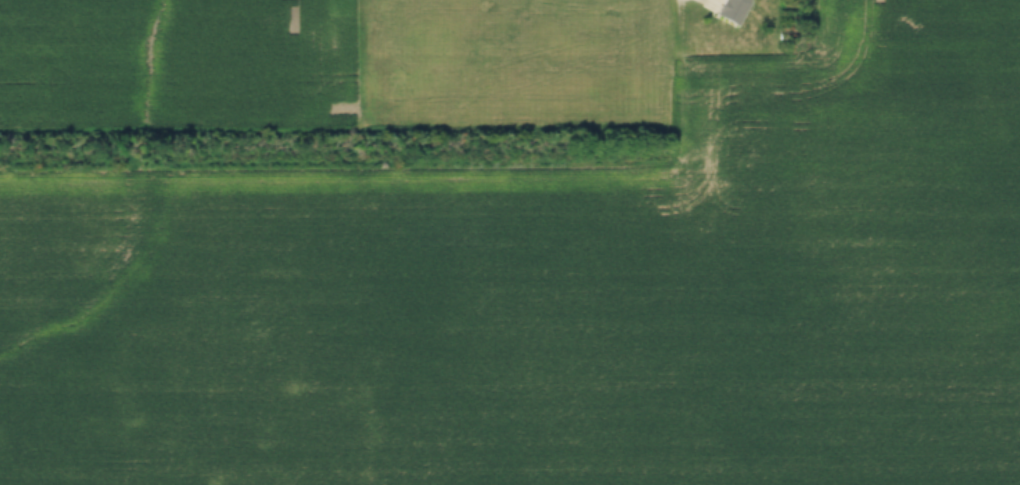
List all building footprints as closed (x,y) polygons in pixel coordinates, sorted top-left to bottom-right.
[(746,0),(720,0),(720,22),(746,22),(746,0)]
